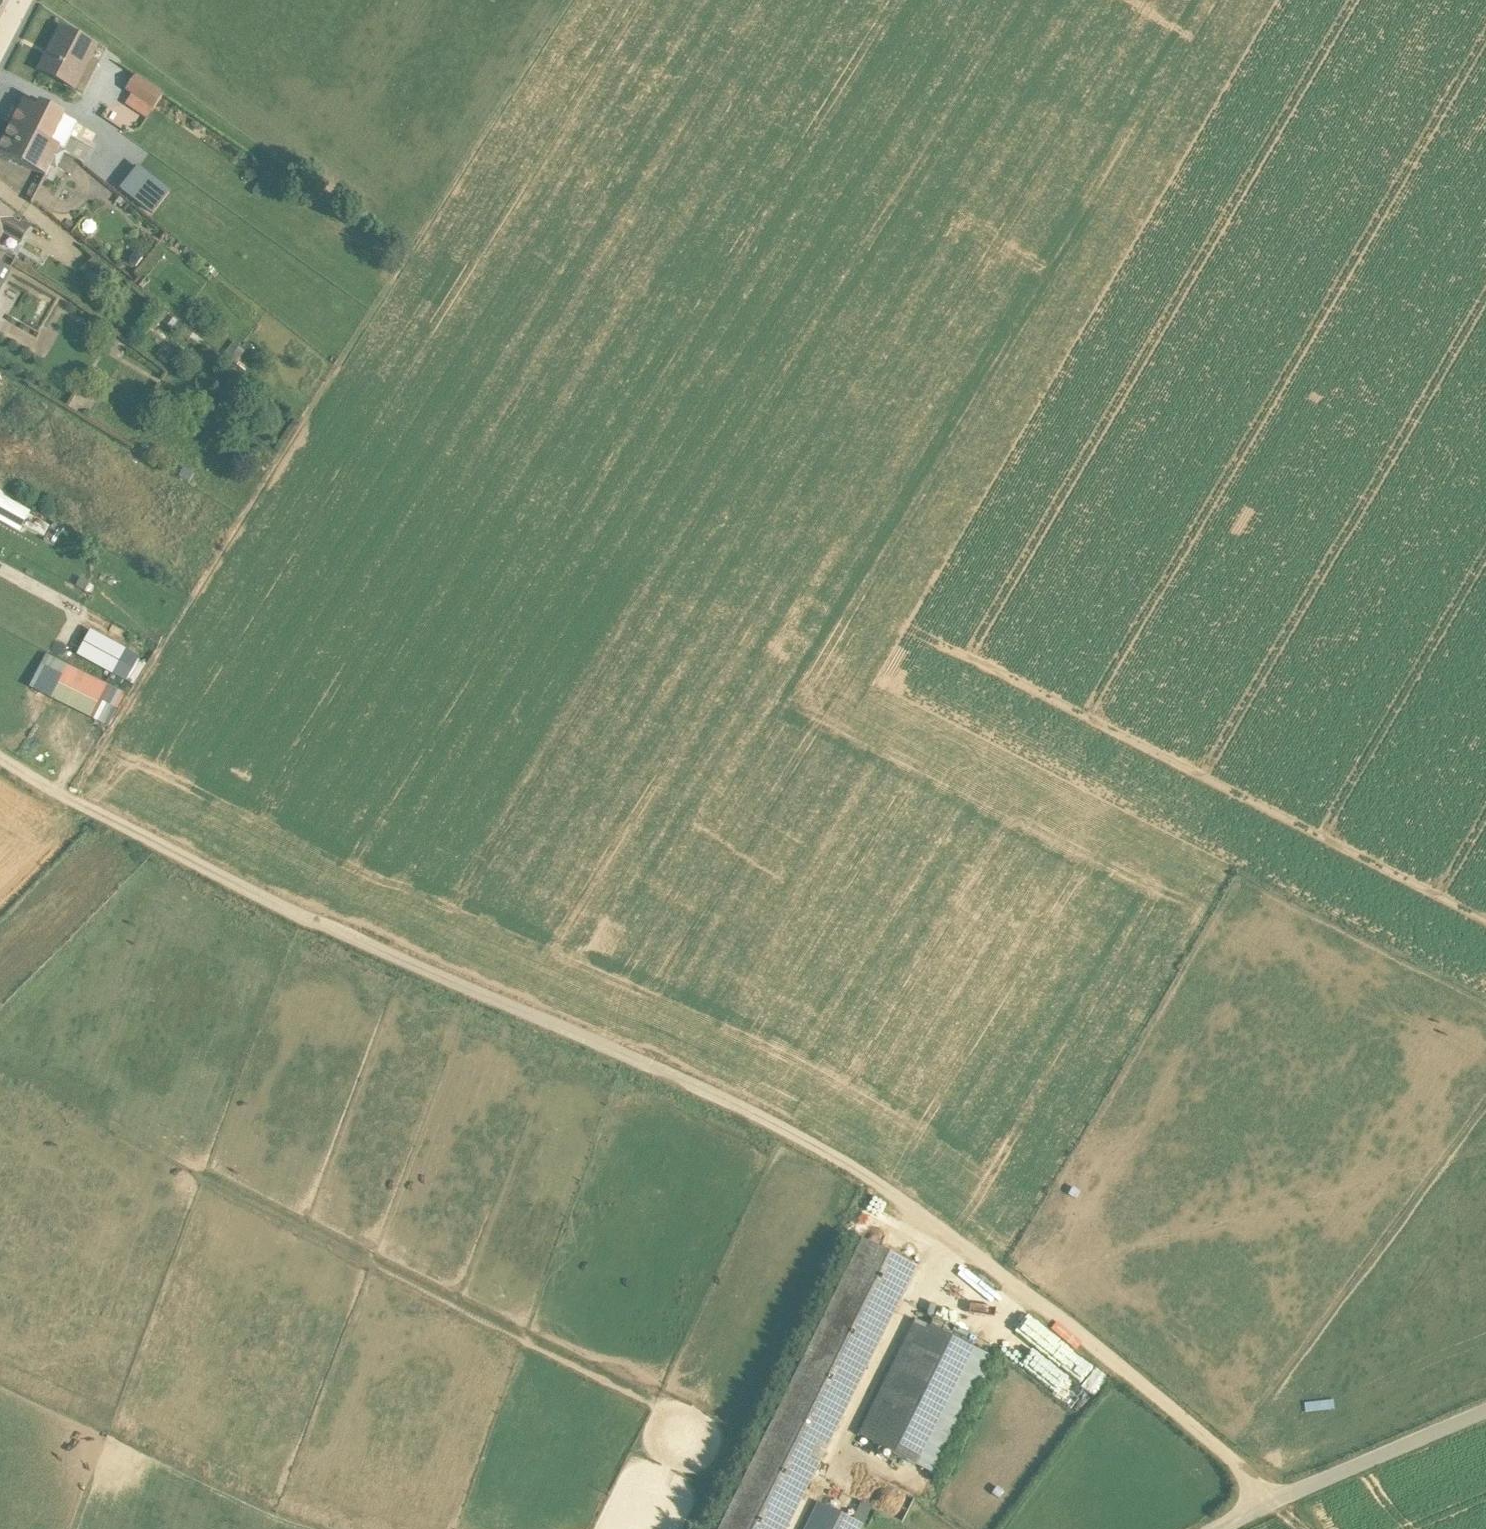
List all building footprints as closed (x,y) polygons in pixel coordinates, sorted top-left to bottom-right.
[(97,49),(60,30),(38,72),(82,94),(98,64),(91,60),(97,49)] [(162,94),(134,75),(124,91),(130,95),(124,105),(146,120),(162,94)] [(22,104),(10,127),(50,146),(64,118),(29,100),(26,106),(22,104)] [(0,147),(0,156),(46,179),(51,169),(55,171),(64,153),(64,152),(10,127),(0,147)] [(2,237),(19,246),(30,226),(0,209),(0,241),(2,237)] [(11,274),(0,267),(0,292),(11,274)] [(24,532),(36,508),(0,491),(0,521),(24,532)] [(80,654),(115,674),(130,648),(95,628),(80,654)] [(108,680),(81,666),(71,683),(98,698),(108,680)] [(719,1528),(784,1528),(914,1269),(862,1244),(719,1528)] [(992,1362),(914,1324),(857,1442),(935,1479),(992,1362)] [(805,1528),(861,1528),(817,1506),(805,1528)]
